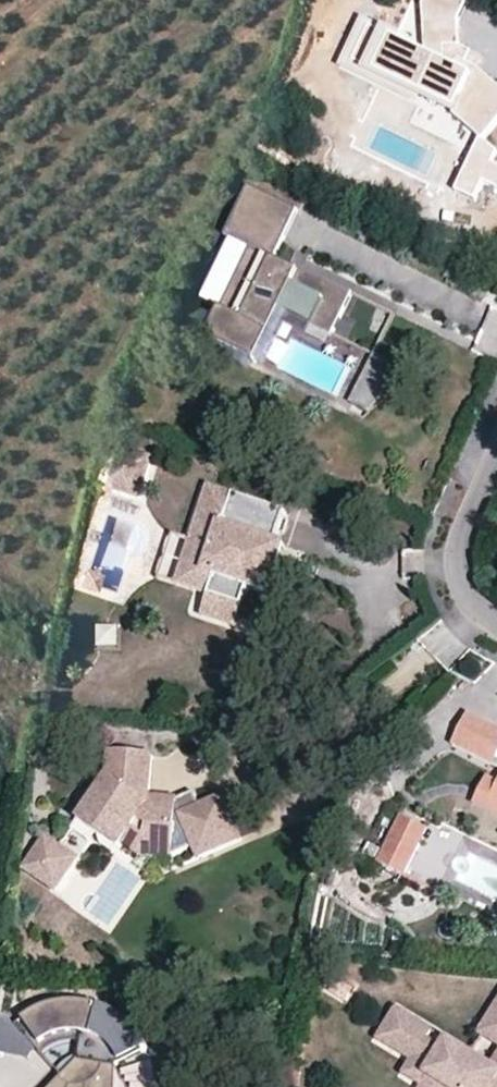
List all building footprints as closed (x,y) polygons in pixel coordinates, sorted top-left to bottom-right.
[(375,86),(400,99),(407,84),(419,83),(423,93),(456,109),(454,115),(484,140),(496,125),(496,86),(479,71),(461,63),(444,54),(444,49),(461,47),(460,36),(459,23),(426,25),(428,55),(390,57),(375,86)] [(461,63),(461,47),(444,49),(444,54),(461,63)] [(484,183),(493,164),(476,156),(459,192),(476,200),(478,197),(464,190),(463,187),(469,176),(484,183)] [(493,164),(484,183),(496,189),(496,165),(493,164)] [(478,197),(484,183),(469,176),(463,187),(464,190),(478,197)] [(262,254),(232,314),(223,310),(208,339),(256,364),(271,335),(283,311),(292,316),(333,336),(354,294),(303,269),(302,272),(276,259),(301,210),(252,186),(227,237),(252,249),(262,254)] [(252,249),(223,310),(232,314),(262,254),(252,249)] [(280,340),(292,316),(283,311),(271,335),(280,340)] [(404,369),(377,355),(352,402),(371,413),(380,403),(397,380),(404,369)] [(153,458),(114,446),(101,484),(140,497),(153,458)] [(278,574),(283,556),(273,553),(276,544),(286,510),(208,486),(184,567),(217,577),(212,597),(208,609),(241,619),(250,588),(272,594),(278,574)] [(183,562),(186,537),(171,535),(168,559),(183,562)] [(283,556),(286,547),(276,544),(273,553),(283,556)] [(406,574),(426,570),(422,549),(402,553),(406,574)] [(212,597),(217,577),(184,567),(178,587),(212,597)] [(99,574),(83,570),(79,586),(95,590),(99,574)] [(241,619),(208,609),(204,621),(237,631),(241,619)] [(118,630),(98,631),(99,649),(119,648),(118,630)] [(469,714),(453,745),(496,766),(496,728),(469,714)] [(108,752),(106,779),(83,815),(102,828),(99,833),(119,847),(123,841),(139,852),(171,854),(193,845),(197,856),(239,838),(229,814),(221,796),(199,806),(192,791),(179,797),(163,804),(147,803),(148,795),(151,755),(108,752)] [(496,786),(496,782),(486,777),(475,799),(496,810),(496,797),(493,795),(496,786)] [(147,803),(163,804),(179,797),(148,795),(147,803)] [(102,828),(83,815),(79,820),(99,833),(102,828)] [(405,877),(429,829),(399,815),(376,863),(405,877)] [(40,880),(62,849),(47,839),(26,869),(40,880)] [(78,860),(62,849),(40,880),(56,891),(78,860)] [(16,1025),(37,1048),(45,1041),(58,1034),(73,1033),(84,1034),(81,1059),(51,1086),(159,1086),(158,1073),(154,1056),(145,1041),(133,1027),(106,1009),(86,1003),(66,1002),(47,1005),(31,1013),(16,1025)] [(495,1069),(451,1041),(445,1050),(429,1040),(435,1031),(399,1009),(385,1032),(410,1047),(404,1056),(414,1062),(405,1076),(423,1086),(424,1086),(428,1081),(438,1086),(496,1086),(496,1070),(495,1069)] [(484,1034),(496,1042),(496,1013),(484,1034)] [(37,1048),(16,1025),(0,1021),(0,1051),(24,1055),(30,1053),(37,1048)] [(410,1047),(385,1032),(380,1041),(404,1056),(410,1047)]
